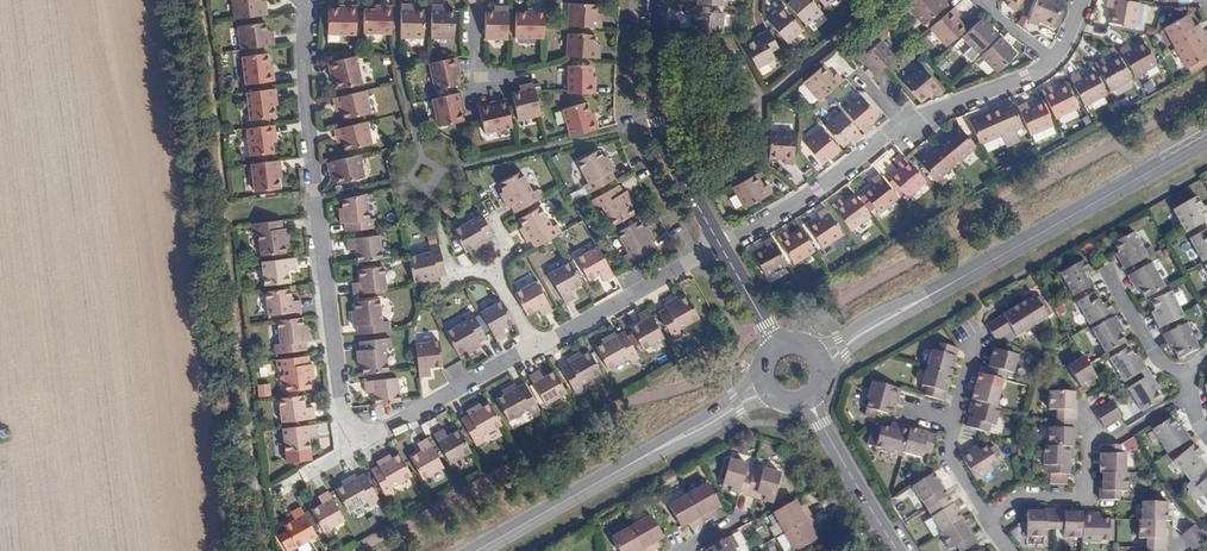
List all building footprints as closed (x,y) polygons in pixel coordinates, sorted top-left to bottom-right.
[(235,19),(255,16),(264,16),(263,1),(260,2),(259,0),(232,0),(235,19)] [(806,26),(815,17),(816,19),(823,13),(812,0),(793,0),(787,5),(806,26)] [(944,0),(938,0),(937,1),(937,0),(914,0),(909,5),(928,27),(948,10),(946,9),(949,6),(945,1),(944,0)] [(1011,2),(1009,6),(1015,11),(1023,0),(1009,0),(1011,2)] [(1029,21),(1038,25),(1040,20),(1053,26),(1063,3),(1057,0),(1039,0),(1029,21)] [(1139,3),(1125,0),(1109,0),(1108,7),(1112,8),(1110,22),(1135,27),(1139,3)] [(595,28),(596,12),(593,12),(594,3),(569,2),(568,26),(595,28)] [(339,9),(328,9),(327,34),(328,34),(338,34),(356,34),(356,6),(348,6),(347,9),(339,9)] [(767,20),(787,43),(802,30),(781,6),(775,12),(776,13),(767,20)] [(391,35),(392,7),(383,7),(383,10),(374,10),(364,10),(364,35),(391,35)] [(415,7),(401,8),(400,37),(424,37),(424,11),(415,10),(415,7)] [(955,7),(952,9),(931,26),(948,45),(965,30),(957,19),(961,15),(955,7)] [(431,8),(431,36),(454,37),(455,11),(446,11),(446,8),(431,8)] [(508,38),(508,9),(494,9),(494,12),(485,12),(484,38),(508,38)] [(544,38),(544,10),(535,10),(535,13),(527,13),(516,12),(515,37),(544,38)] [(692,22),(692,31),(722,33),(724,14),(690,12),(690,22),(692,22)] [(1167,27),(1178,47),(1204,32),(1199,24),(1194,27),(1187,15),(1176,22),(1167,27)] [(997,36),(981,19),(963,36),(979,53),(997,36)] [(238,27),(241,49),(263,46),(271,45),(269,31),(266,31),(265,23),(256,24),(238,27)] [(744,46),(756,68),(775,59),(771,51),(777,47),(768,31),(761,35),(762,37),(744,46)] [(1178,47),(1189,67),(1206,58),(1206,51),(1203,44),(1206,41),(1206,38),(1204,32),(1178,47)] [(338,34),(328,34),(328,41),(338,42),(338,34)] [(593,58),(594,44),(591,43),(592,35),(568,34),(566,57),(593,58)] [(999,39),(982,55),(998,71),(1015,55),(999,39)] [(883,69),(895,57),(880,40),(860,57),(875,75),(879,72),(883,69)] [(1119,49),(1134,76),(1145,70),(1149,76),(1159,70),(1145,43),(1131,50),(1127,44),(1119,49)] [(267,53),(264,54),(242,57),(246,85),(265,82),(274,81),(272,71),(270,71),(269,65),(267,53)] [(362,83),(355,56),(328,62),(330,72),(333,71),(335,78),(337,89),(340,89),(362,83)] [(1094,63),(1109,89),(1131,77),(1119,56),(1106,63),(1104,59),(1094,63)] [(455,57),(428,64),(434,90),(458,85),(456,75),(454,67),(457,66),(455,57)] [(817,100),(819,101),(829,93),(844,80),(838,73),(833,76),(824,64),(804,82),(805,83),(817,100)] [(567,93),(595,93),(595,85),(590,85),(591,76),(591,66),(568,66),(567,93)] [(923,66),(903,82),(921,103),(932,94),(935,98),(944,91),(923,66)] [(1079,73),(1070,78),(1084,105),(1105,94),(1095,72),(1081,79),(1079,73)] [(814,102),(817,100),(805,83),(800,87),(800,93),(810,102),(814,102)] [(1041,90),(1055,117),(1077,107),(1067,85),(1053,91),(1051,86),(1041,90)] [(541,114),(534,86),(520,89),(521,92),(512,94),(518,120),(541,114)] [(266,90),(247,92),(250,120),(265,119),(275,118),(274,106),(273,98),(276,98),(275,89),(266,90)] [(371,113),(365,91),(337,97),(340,111),(342,111),(344,119),(371,113)] [(459,92),(433,99),(439,126),(463,121),(461,110),(460,102),(462,101),(459,92)] [(845,111),(865,135),(873,128),(869,124),(878,116),(862,96),(845,111)] [(485,133),(512,127),(506,99),(497,101),(498,104),(490,106),(478,109),(485,133)] [(991,112),(1001,135),(1006,147),(1018,141),(1013,130),(1022,126),(1012,102),(991,112)] [(571,137),(598,129),(595,121),(592,122),(590,114),(587,103),(564,109),(571,137)] [(1017,107),(1029,134),(1052,124),(1042,103),(1030,108),(1027,103),(1017,107)] [(825,127),(843,147),(851,140),(855,144),(863,136),(843,112),(825,127)] [(981,144),(1001,135),(991,112),(971,120),(981,144)] [(345,151),(369,146),(363,123),(338,128),(341,142),(343,142),(345,151)] [(266,126),(247,128),(250,156),(270,154),(273,153),(272,143),(271,134),(274,133),(273,125),(266,126)] [(976,146),(959,127),(943,142),(944,143),(937,148),(953,166),(959,160),(960,161),(976,146)] [(840,149),(823,129),(806,144),(823,164),(840,149)] [(770,132),(769,158),(779,158),(779,163),(790,164),(792,133),(770,132)] [(937,148),(936,147),(918,162),(936,181),(953,167),(953,166),(937,148)] [(591,192),(618,177),(614,170),(618,168),(613,159),(609,161),(606,156),(603,150),(580,162),(592,182),(587,185),(591,192)] [(338,184),(364,178),(359,155),(330,162),(333,176),(336,175),(338,184)] [(926,181),(905,158),(899,164),(901,167),(890,177),(907,197),(926,181)] [(271,161),(251,164),(255,193),(277,189),(280,189),(278,177),(277,170),(280,169),(279,160),(271,161)] [(512,204),(516,212),(542,197),(538,189),(533,191),(522,172),(500,183),(504,191),(506,196),(503,197),(507,207),(512,204)] [(899,199),(879,173),(871,179),(874,183),(862,192),(879,214),(899,199)] [(755,174),(733,186),(745,208),(772,193),(765,180),(761,182),(755,174)] [(615,224),(638,212),(634,206),(631,200),(636,199),(631,189),(626,191),(622,184),(595,199),(599,208),(605,205),(615,224)] [(368,194),(344,199),(345,207),(346,211),(341,212),(342,222),(347,222),(348,231),(379,228),(377,218),(372,218),(368,194)] [(872,216),(856,195),(843,204),(841,199),(833,206),(850,230),(872,216)] [(1202,208),(1204,207),(1198,197),(1175,210),(1187,233),(1205,222),(1198,210),(1202,208)] [(531,240),(535,247),(562,232),(558,224),(553,227),(542,206),(520,219),(524,227),(526,230),(522,232),(528,242),(531,240)] [(843,235),(825,208),(817,213),(819,218),(807,225),(822,248),(843,235)] [(1202,208),(1198,210),(1205,222),(1206,221),(1206,218),(1205,215),(1202,208)] [(486,241),(494,237),(479,209),(471,214),(474,219),(453,230),(465,254),(472,249),(476,247),(479,250),(484,247),(489,245),(486,241)] [(648,230),(646,226),(642,219),(620,231),(631,252),(627,254),(632,262),(658,248),(654,239),(657,238),(652,228),(648,230)] [(281,220),(251,224),(251,233),(257,232),(260,255),(285,252),(284,243),(284,239),(288,238),(287,228),(282,229),(281,220)] [(815,251),(800,228),(788,236),(786,232),(777,238),(793,264),(815,251)] [(1192,238),(1204,262),(1206,260),(1206,229),(1192,238)] [(1133,265),(1151,255),(1137,231),(1117,242),(1123,252),(1127,260),(1130,258),(1133,265)] [(357,250),(358,262),(382,259),(380,236),(347,239),(348,251),(357,250)] [(787,264),(772,237),(763,242),(766,246),(753,253),(766,277),(787,264)] [(432,252),(408,256),(414,282),(421,280),(426,279),(427,283),(438,281),(438,276),(445,275),(443,263),(439,245),(431,246),(432,252)] [(604,281),(613,276),(597,247),(596,246),(576,257),(588,280),(600,274),(604,281)] [(1127,268),(1133,265),(1130,258),(1127,260),(1123,252),(1119,254),(1125,264),(1127,268)] [(296,257),(263,262),(265,284),(291,281),(289,269),(297,268),(296,257)] [(571,289),(581,283),(569,261),(548,273),(565,303),(575,297),(571,289)] [(1073,297),(1091,287),(1084,273),(1087,272),(1091,271),(1084,261),(1061,274),(1073,297)] [(1148,298),(1168,287),(1154,261),(1137,271),(1140,278),(1138,280),(1143,288),(1148,298)] [(352,282),(354,294),(386,290),(384,267),(359,269),(360,281),(352,282)] [(1140,278),(1137,271),(1131,274),(1134,281),(1140,290),(1143,288),(1138,280),(1140,278)] [(1084,273),(1091,287),(1095,285),(1091,279),(1087,272),(1084,273)] [(536,280),(514,292),(526,314),(538,307),(542,315),(552,310),(536,280)] [(292,288),(266,292),(268,314),(302,311),(301,299),(293,300),(292,288)] [(1101,304),(1104,302),(1100,295),(1098,290),(1094,292),(1101,304)] [(1169,324),(1186,316),(1175,290),(1154,300),(1158,309),(1162,319),(1165,317),(1169,324)] [(1091,325),(1114,312),(1107,300),(1104,302),(1101,304),(1094,292),(1078,302),(1091,325)] [(1019,305),(1032,327),(1048,317),(1045,313),(1050,311),(1041,297),(1037,300),(1034,295),(1025,301),(1019,305)] [(675,303),(672,299),(663,304),(665,308),(658,312),(674,339),(681,335),(679,330),(699,319),(687,296),(679,301),(675,303)] [(357,326),(358,334),(390,330),(388,321),(382,321),(380,299),(354,302),(356,310),(356,314),(351,315),(353,326),(357,326)] [(501,300),(480,312),(496,341),(507,335),(502,327),(513,321),(501,300)] [(1017,336),(1032,327),(1019,305),(1012,309),(1003,315),(1008,323),(1013,331),(1017,336)] [(644,350),(664,339),(647,309),(637,314),(642,323),(631,328),(644,350)] [(1162,327),(1169,324),(1165,317),(1162,319),(1158,309),(1154,311),(1156,315),(1162,327)] [(445,332),(458,354),(465,350),(467,354),(478,347),(476,344),(479,342),(486,338),(471,311),(463,315),(466,321),(445,332)] [(1119,322),(1124,331),(1128,329),(1125,324),(1119,314),(1116,316),(1119,322)] [(991,333),(1008,323),(1003,315),(986,325),(991,333)] [(303,317),(277,320),(280,344),(274,345),(276,353),(307,350),(306,341),(310,341),(308,330),(304,331),(304,326),(303,317)] [(1109,352),(1130,341),(1124,331),(1119,322),(1115,325),(1112,318),(1096,328),(1109,352)] [(1180,358),(1200,348),(1189,322),(1171,330),(1175,338),(1172,339),(1176,348),(1180,358)] [(996,341),(1004,336),(1013,331),(1008,323),(991,333),(996,341)] [(1175,338),(1171,330),(1165,333),(1169,343),(1172,350),(1176,348),(1172,339),(1175,338)] [(632,363),(639,359),(625,332),(617,336),(615,332),(605,338),(607,342),(603,345),(596,348),(608,370),(629,358),(632,363)] [(363,367),(364,374),(388,371),(386,348),(392,347),(391,338),(360,341),(361,351),(356,351),(358,363),(362,362),(363,367)] [(418,368),(419,378),(430,377),(430,369),(442,367),(439,341),(415,344),(418,368)] [(954,364),(958,350),(941,345),(938,353),(932,350),(927,368),(951,375),(954,364)] [(1144,363),(1138,354),(1133,345),(1113,357),(1127,381),(1144,371),(1141,365),(1144,363)] [(986,375),(1005,380),(1007,373),(1013,375),(1018,356),(994,349),(991,359),(986,375)] [(581,385),(601,373),(589,352),(582,357),(578,359),(575,355),(566,359),(568,364),(560,368),(576,394),(583,389),(581,385)] [(1152,373),(1156,376),(1146,359),(1142,352),(1138,354),(1144,363),(1147,369),(1144,371),(1147,376),(1152,373)] [(307,356),(276,360),(277,368),(283,367),(286,391),(311,388),(310,379),(309,374),(313,374),(312,364),(308,364),(307,356)] [(1081,388),(1097,378),(1083,357),(1068,367),(1081,388)] [(927,391),(925,396),(944,401),(948,387),(951,375),(927,368),(921,389),(927,391)] [(1003,390),(1005,380),(986,375),(979,373),(977,381),(971,400),(996,407),(1000,390),(1003,390)] [(1160,382),(1156,376),(1152,373),(1147,376),(1151,383),(1155,380),(1160,389),(1163,387),(1160,382)] [(548,409),(568,397),(556,376),(546,382),(541,374),(531,380),(548,409)] [(1166,398),(1160,389),(1155,380),(1151,383),(1147,376),(1131,386),(1146,411),(1166,398)] [(376,405),(401,401),(398,378),(365,381),(366,393),(374,392),(376,405)] [(866,416),(874,419),(876,411),(887,414),(890,406),(891,399),(897,401),(899,395),(900,389),(872,381),(867,400),(869,400),(866,416)] [(540,410),(525,383),(517,388),(515,385),(505,390),(508,394),(503,396),(496,400),(508,422),(529,410),(531,415),(540,410)] [(1075,392),(1049,392),(1048,409),(1057,409),(1057,419),(1076,419),(1076,410),(1074,410),(1074,402),(1075,392)] [(298,396),(272,399),(275,422),(309,418),(307,407),(299,408),(298,396)] [(997,427),(1002,408),(996,407),(971,400),(969,407),(968,412),(970,412),(975,414),(973,419),(969,418),(966,427),(988,433),(990,425),(997,427)] [(1104,427),(1121,417),(1111,401),(1094,412),(1104,427)] [(502,425),(490,403),(483,407),(478,410),(476,406),(467,411),(469,414),(461,419),(477,446),(485,441),(482,436),(502,425)] [(1183,424),(1177,415),(1157,427),(1172,451),(1188,441),(1185,435),(1188,432),(1183,424)] [(1076,429),(1076,419),(1057,419),(1056,429),(1048,429),(1047,446),(1073,447),(1073,435),(1074,429),(1076,429)] [(1186,422),(1183,424),(1188,432),(1192,438),(1195,436),(1189,427),(1186,422)] [(875,448),(902,456),(903,452),(910,428),(903,426),(891,423),(889,428),(883,427),(881,426),(880,429),(872,427),(868,440),(877,442),(875,446),(875,448)] [(310,425),(276,429),(279,453),(304,450),(303,437),(311,436),(310,425)] [(922,453),(931,455),(936,435),(924,432),(910,428),(903,452),(921,457),(922,453)] [(450,463),(470,451),(458,429),(448,435),(444,429),(434,435),(450,463)] [(422,478),(443,467),(427,438),(418,444),(422,450),(411,456),(422,478)] [(1190,482),(1203,471),(1206,469),(1196,457),(1199,455),(1203,452),(1196,442),(1187,450),(1184,453),(1182,450),(1172,458),(1190,482)] [(1121,455),(1121,446),(1101,445),(1100,460),(1100,473),(1102,473),(1124,473),(1125,456),(1121,455)] [(988,449),(987,446),(980,451),(974,453),(971,449),(961,456),(971,474),(977,482),(992,472),(990,470),(997,465),(994,460),(999,457),(993,446),(988,449)] [(1073,454),(1073,447),(1047,446),(1044,446),(1044,465),(1047,465),(1047,472),(1070,473),(1070,459),(1073,459),(1073,454)] [(392,486),(412,476),(399,453),(392,458),(388,460),(386,456),(376,461),(378,465),(370,469),(386,496),(395,492),(392,486)] [(1206,469),(1206,468),(1206,464),(1205,462),(1199,455),(1196,457),(1206,469)] [(728,491),(747,496),(748,492),(752,476),(745,474),(747,466),(728,460),(722,484),(729,487),(728,491)] [(761,473),(754,471),(752,476),(748,492),(763,496),(762,500),(772,503),(780,474),(763,469),(761,473)] [(371,505),(379,500),(364,473),(357,477),(355,474),(345,479),(348,483),(343,485),(335,490),(347,512),(369,500),(371,505)] [(934,473),(912,487),(922,504),(927,501),(931,507),(948,496),(942,486),(934,473)] [(1117,500),(1118,500),(1119,491),(1127,491),(1128,473),(1124,473),(1102,473),(1102,483),(1102,490),(1099,490),(1099,500),(1101,500),(1117,500)] [(1195,487),(1206,502),(1206,477),(1195,487)] [(707,484),(688,495),(704,523),(713,518),(711,515),(715,513),(713,509),(719,506),(707,484)] [(323,532),(344,520),(328,491),(318,497),(322,504),(312,510),(323,532)] [(748,492),(747,496),(762,500),(763,496),(748,492)] [(704,523),(688,495),(668,506),(680,527),(687,523),(690,527),(695,525),(696,528),(704,523)] [(948,496),(931,507),(935,515),(930,518),(940,533),(961,521),(963,519),(955,507),(948,496)] [(795,501),(774,513),(785,532),(814,516),(810,509),(806,511),(803,506),(799,508),(795,501)] [(1165,521),(1167,521),(1168,502),(1143,502),(1143,520),(1165,521)] [(296,547),(317,535),(300,506),(291,511),(295,519),(283,525),(296,547)] [(1027,511),(1027,519),(1026,536),(1045,537),(1046,531),(1054,530),(1055,509),(1045,509),(1045,512),(1039,512),(1027,511)] [(1064,537),(1081,538),(1082,513),(1077,513),(1064,512),(1064,510),(1055,509),(1054,530),(1064,530),(1064,537)] [(1081,538),(1081,542),(1100,543),(1101,541),(1113,541),(1114,521),(1101,520),(1101,519),(1095,518),(1095,513),(1086,513),(1082,513),(1081,538)] [(785,532),(795,550),(797,550),(816,540),(813,534),(818,531),(815,526),(818,524),(814,516),(785,532)] [(631,527),(642,546),(644,550),(654,550),(653,548),(657,545),(655,542),(662,537),(661,535),(650,517),(631,527)] [(1147,538),(1147,548),(1166,548),(1166,539),(1164,539),(1164,530),(1165,521),(1143,520),(1139,520),(1139,538),(1147,538)] [(940,533),(939,534),(949,549),(955,545),(959,550),(964,550),(977,542),(972,534),(970,536),(966,529),(961,521),(940,533)] [(1200,528),(1196,523),(1180,536),(1185,542),(1192,550),(1206,538),(1206,537),(1200,528)] [(631,527),(611,538),(619,550),(644,550),(642,546),(631,527)] [(734,550),(744,550),(742,547),(744,546),(737,534),(731,537),(737,549),(734,550)] [(734,550),(737,549),(731,537),(705,550),(734,550)] [(797,550),(809,550),(820,545),(816,540),(797,550)]
